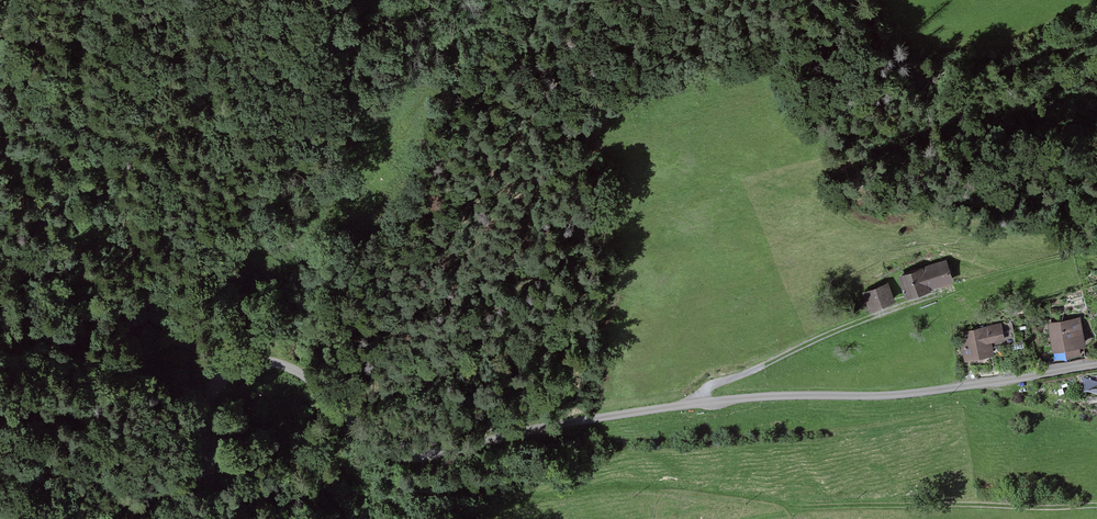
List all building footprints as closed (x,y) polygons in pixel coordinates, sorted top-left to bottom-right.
[(930,261),(903,270),(913,298),(960,283),(954,266),(933,272),(930,261)] [(893,281),(870,290),(878,310),(901,301),(893,281)] [(1079,316),(1048,321),(1053,349),(1084,344),(1079,316)] [(1005,326),(966,335),(972,365),(997,359),(993,346),(1008,343),(1005,326)]
